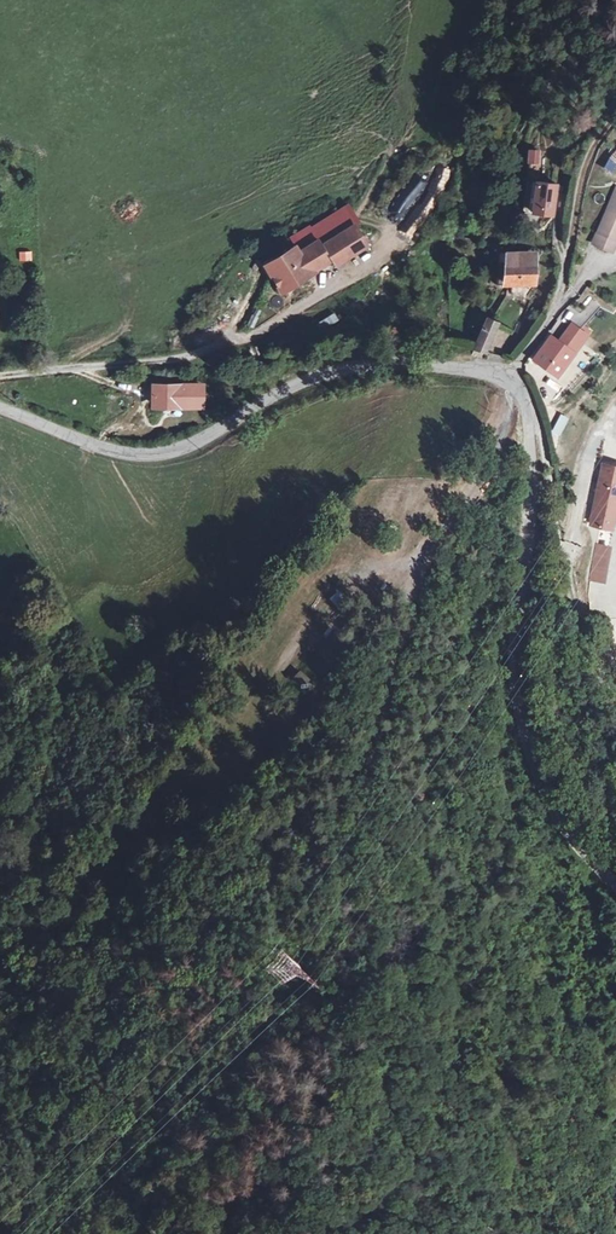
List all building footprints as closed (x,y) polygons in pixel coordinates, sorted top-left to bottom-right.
[(540,164),(540,149),(527,149),(527,164),(540,164)] [(602,165),(612,173),(615,168),(615,149),(602,165)] [(433,166),(413,213),(426,218),(446,172),(433,166)] [(554,216),(558,186),(536,183),(532,212),(554,216)] [(414,201),(419,190),(412,186),(406,198),(414,201)] [(606,233),(609,234),(604,247),(615,252),(615,210),(606,233)] [(353,223),(322,241),(329,255),(333,261),(364,242),(353,223)] [(309,242),(319,261),(329,255),(322,241),(319,236),(309,242)] [(308,267),(319,261),(309,242),(298,248),(295,243),(272,256),(277,264),(269,268),(277,282),(289,275),(291,278),(309,268),(308,267)] [(522,261),(523,251),(506,250),(505,279),(536,282),(537,263),(522,261)] [(19,251),(19,261),(32,261),(32,251),(19,251)] [(538,253),(523,251),(522,261),(537,263),(538,253)] [(265,260),(269,268),(277,264),(272,256),(265,260)] [(72,258),(54,261),(55,269),(73,265),(72,258)] [(55,272),(56,281),(78,279),(78,271),(55,272)] [(279,285),(291,278),(289,275),(277,282),(279,285)] [(321,329),(339,320),(335,312),(317,322),(321,329)] [(476,345),(488,348),(495,328),(483,323),(476,345)] [(570,325),(558,342),(574,353),(586,335),(570,325)] [(574,353),(558,342),(550,337),(534,361),(558,376),(574,353)] [(175,379),(149,378),(149,397),(174,398),(175,379)] [(560,434),(569,419),(561,414),(551,429),(560,434)] [(593,517),(614,519),(615,506),(615,471),(600,468),(593,517)] [(595,541),(615,545),(615,542),(615,533),(606,532),(596,530),(595,541)] [(614,564),(600,562),(598,580),(611,582),(614,564)] [(337,591),(328,598),(336,607),(344,600),(337,591)] [(313,607),(320,615),(330,606),(323,598),(313,607)] [(300,670),(292,677),(302,687),(309,680),(300,670)] [(282,985),(296,971),(280,956),(266,971),(282,985)]
